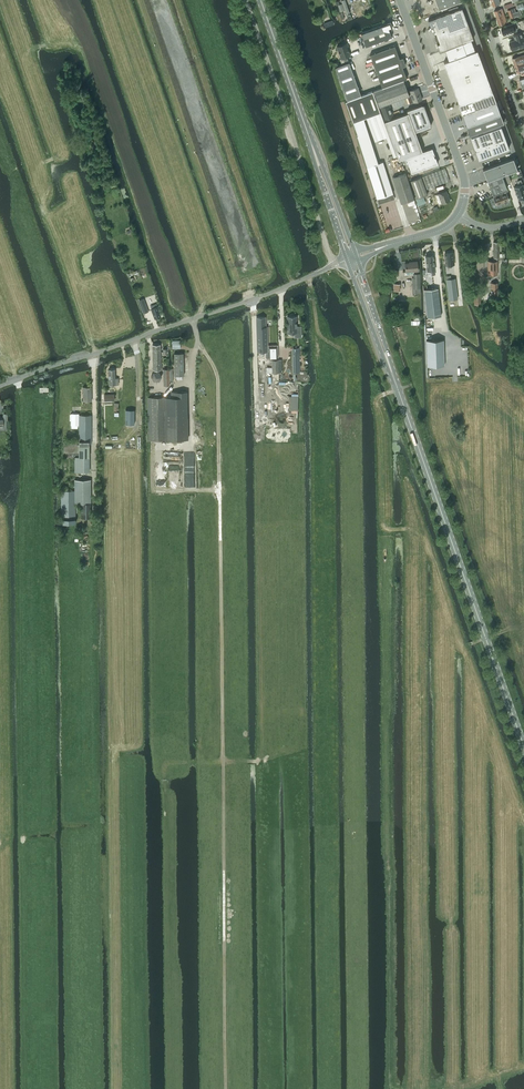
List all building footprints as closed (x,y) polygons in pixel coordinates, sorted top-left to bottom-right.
[(345,0),(341,0),(346,14),(350,12),(345,0)] [(357,0),(352,0),(356,12),(361,10),(357,0)] [(370,0),(360,0),(364,11),(373,8),(370,0)] [(438,9),(462,1),(461,0),(435,0),(438,9)] [(462,8),(428,20),(431,27),(434,26),(433,26),(450,20),(453,29),(468,23),(462,8)] [(494,11),(497,18),(504,15),(502,8),(494,11)] [(507,22),(504,15),(497,18),(499,25),(507,22)] [(450,20),(433,26),(434,26),(437,34),(437,35),(453,29),(450,20)] [(366,46),(392,37),(389,28),(391,27),(390,23),(361,33),(366,46)] [(453,29),(437,35),(437,36),(440,43),(471,32),(468,23),(453,29)] [(504,27),(501,28),(501,29),(503,35),(514,31),(517,30),(514,23),(503,26),(504,27)] [(440,43),(437,44),(439,51),(444,49),(471,40),(473,39),(471,32),(440,43)] [(512,50),(523,46),(523,40),(523,37),(522,37),(521,32),(513,35),(515,40),(509,42),(510,45),(509,46),(510,49),(512,49),(512,50)] [(448,60),(443,62),(458,104),(492,92),(477,50),(475,51),(471,40),(444,49),(448,60)] [(348,47),(347,43),(337,46),(341,58),(340,59),(341,63),(348,61),(347,56),(350,55),(347,47),(348,47)] [(395,45),(370,54),(382,87),(407,78),(402,66),(405,64),(403,58),(400,59),(395,45)] [(512,58),(515,66),(523,62),(523,55),(520,56),(512,58)] [(334,67),(337,74),(351,68),(349,62),(334,67)] [(515,66),(517,73),(523,71),(523,73),(523,62),(515,66)] [(351,68),(337,74),(338,78),(353,73),(351,68)] [(338,78),(346,100),(361,95),(353,73),(338,78)] [(405,83),(375,94),(379,106),(379,107),(384,121),(394,117),(389,103),(407,96),(410,103),(413,102),(422,99),(418,88),(408,91),(405,83)] [(361,95),(346,100),(345,101),(353,122),(380,112),(372,91),(361,95)] [(492,92),(458,104),(462,114),(496,102),(492,92)] [(394,117),(384,121),(398,160),(406,157),(412,173),(438,163),(435,157),(434,157),(433,155),(434,154),(432,148),(422,151),(415,134),(414,131),(434,124),(426,101),(406,109),(407,113),(394,117)] [(496,102),(462,114),(467,126),(500,114),(496,102)] [(500,114),(467,126),(470,135),(504,122),(500,114)] [(502,150),(509,148),(501,126),(471,137),(475,148),(476,150),(475,150),(479,159),(484,157),(483,155),(502,148),(502,150)] [(382,161),(374,164),(364,132),(356,135),(377,198),(392,193),(382,161)] [(512,158),(483,169),(487,180),(488,180),(502,175),(517,169),(513,158),(512,158)] [(449,180),(445,168),(411,180),(417,198),(427,194),(425,189),(449,180)] [(414,200),(406,173),(392,177),(401,204),(414,200)] [(507,173),(502,175),(505,183),(511,182),(507,173)] [(488,180),(487,180),(492,194),(493,194),(505,189),(507,189),(507,188),(502,175),(488,180)] [(514,187),(518,199),(523,197),(523,188),(522,184),(521,180),(517,181),(519,185),(514,187)] [(505,189),(493,194),(494,197),(497,205),(509,200),(505,189)] [(438,193),(442,203),(450,200),(446,190),(438,193)] [(502,249),(492,249),(492,258),(495,258),(495,261),(497,261),(499,261),(499,258),(502,258),(502,249)] [(453,252),(444,253),(446,265),(454,264),(453,252)] [(435,270),(433,255),(425,256),(427,270),(431,270),(432,274),(435,274),(435,270)] [(406,272),(418,270),(417,261),(411,262),(405,263),(406,272)] [(494,261),(488,261),(488,275),(497,275),(497,261),(495,261),(494,261)] [(412,294),(420,293),(420,274),(413,274),(414,278),(412,278),(412,294)] [(455,278),(446,279),(449,300),(458,299),(455,278)] [(438,288),(424,289),(428,317),(441,316),(438,288)] [(144,299),(138,301),(143,315),(149,312),(144,299)] [(157,307),(156,307),(155,305),(152,306),(153,308),(152,309),(155,318),(161,316),(157,307)] [(297,316),(287,316),(287,333),(294,333),(294,337),(301,337),(301,326),(297,326),(297,316)] [(257,317),(257,324),(257,351),(267,351),(267,332),(266,332),(265,317),(257,317)] [(444,339),(426,340),(427,365),(444,365),(444,339)] [(172,349),(180,348),(180,340),(172,340),(172,349)] [(160,345),(152,345),(153,369),(161,369),(160,345)] [(174,353),(175,375),(184,375),(183,353),(174,353)] [(278,358),(266,359),(266,376),(279,375),(278,359),(278,358)] [(164,385),(170,385),(169,381),(173,381),(173,368),(163,369),(164,385)] [(115,369),(109,369),(109,384),(118,384),(118,378),(115,378),(115,369)] [(153,371),(151,376),(154,381),(159,381),(162,376),(158,371),(153,371)] [(88,400),(88,387),(79,387),(79,400),(88,400)] [(167,397),(148,397),(149,440),(168,439),(188,439),(187,391),(171,391),(171,397),(167,397)] [(125,410),(125,424),(134,424),(134,410),(125,410)] [(79,441),(64,441),(64,457),(74,457),(74,471),(80,471),(89,471),(89,444),(91,444),(91,415),(79,415),(79,441)] [(75,522),(75,502),(81,502),(82,517),(91,517),(91,502),(91,486),(91,479),(76,479),(74,479),(74,490),(62,490),(62,522),(75,522)]
